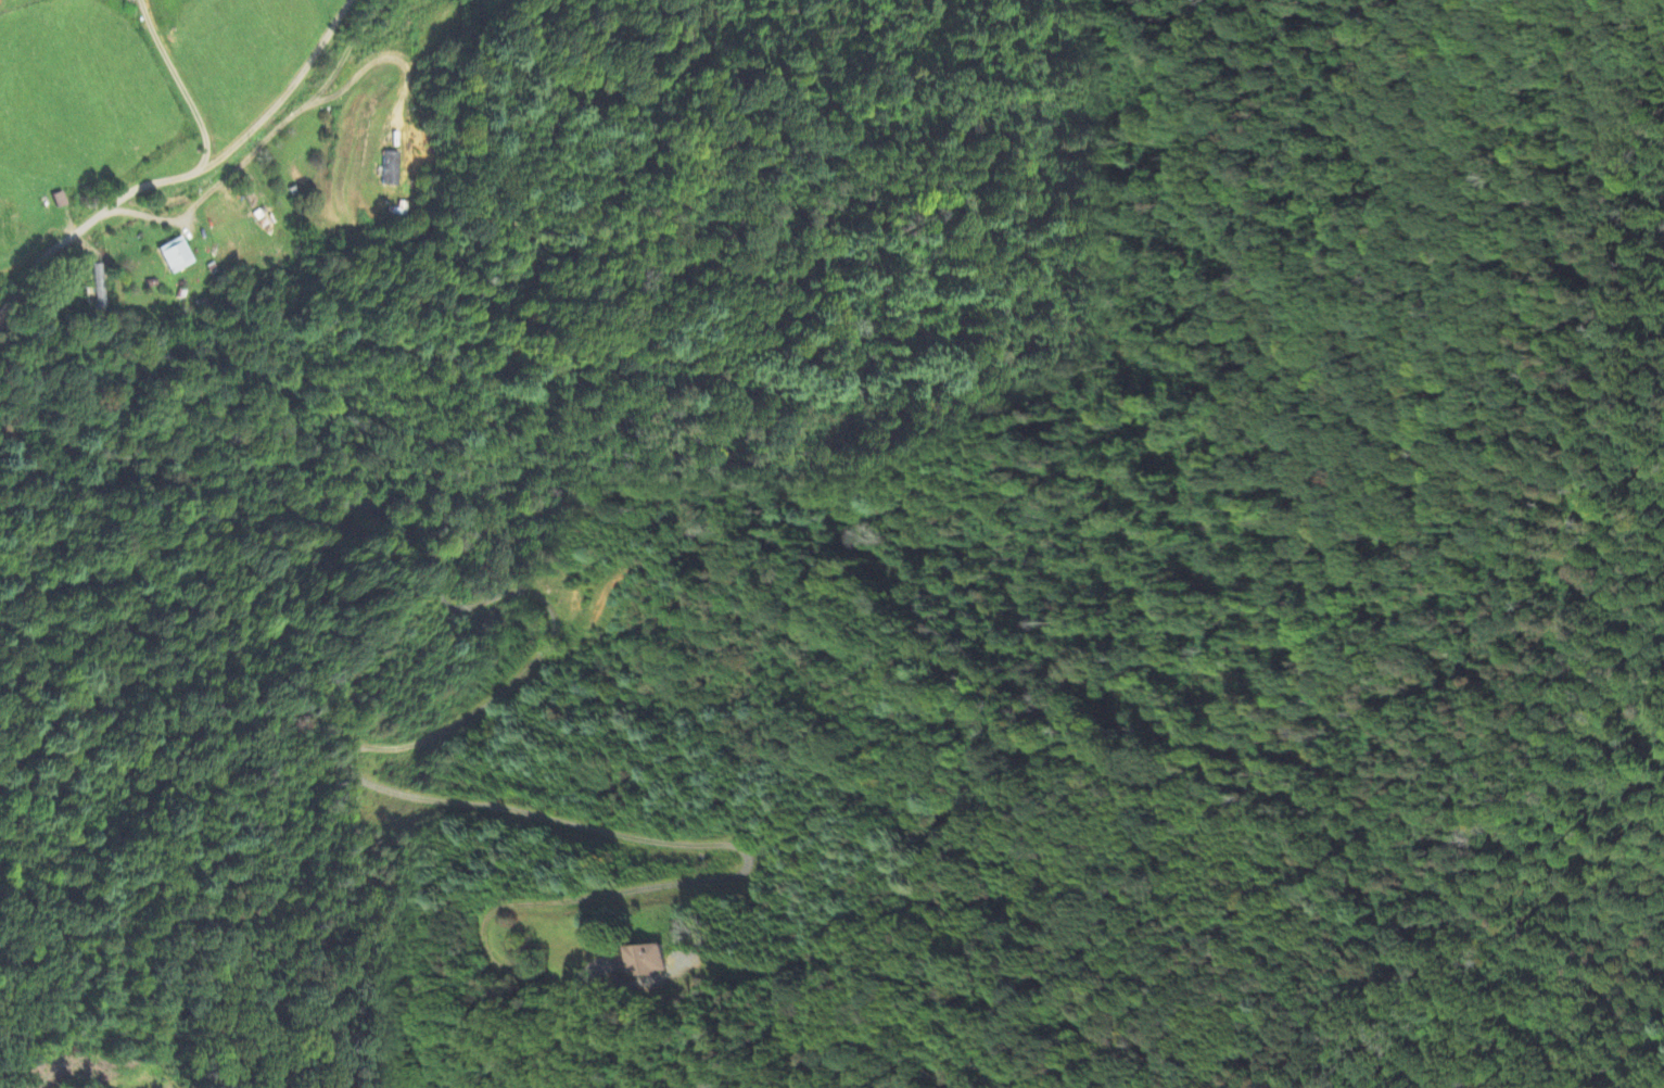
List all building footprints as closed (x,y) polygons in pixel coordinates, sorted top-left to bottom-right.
[(383,186),(400,186),(401,153),(385,152),(383,186)] [(158,249),(172,275),(196,263),(182,237),(158,249)] [(94,265),(95,312),(105,311),(104,265),(94,265)] [(631,948),(632,976),(666,975),(665,947),(631,948)]
